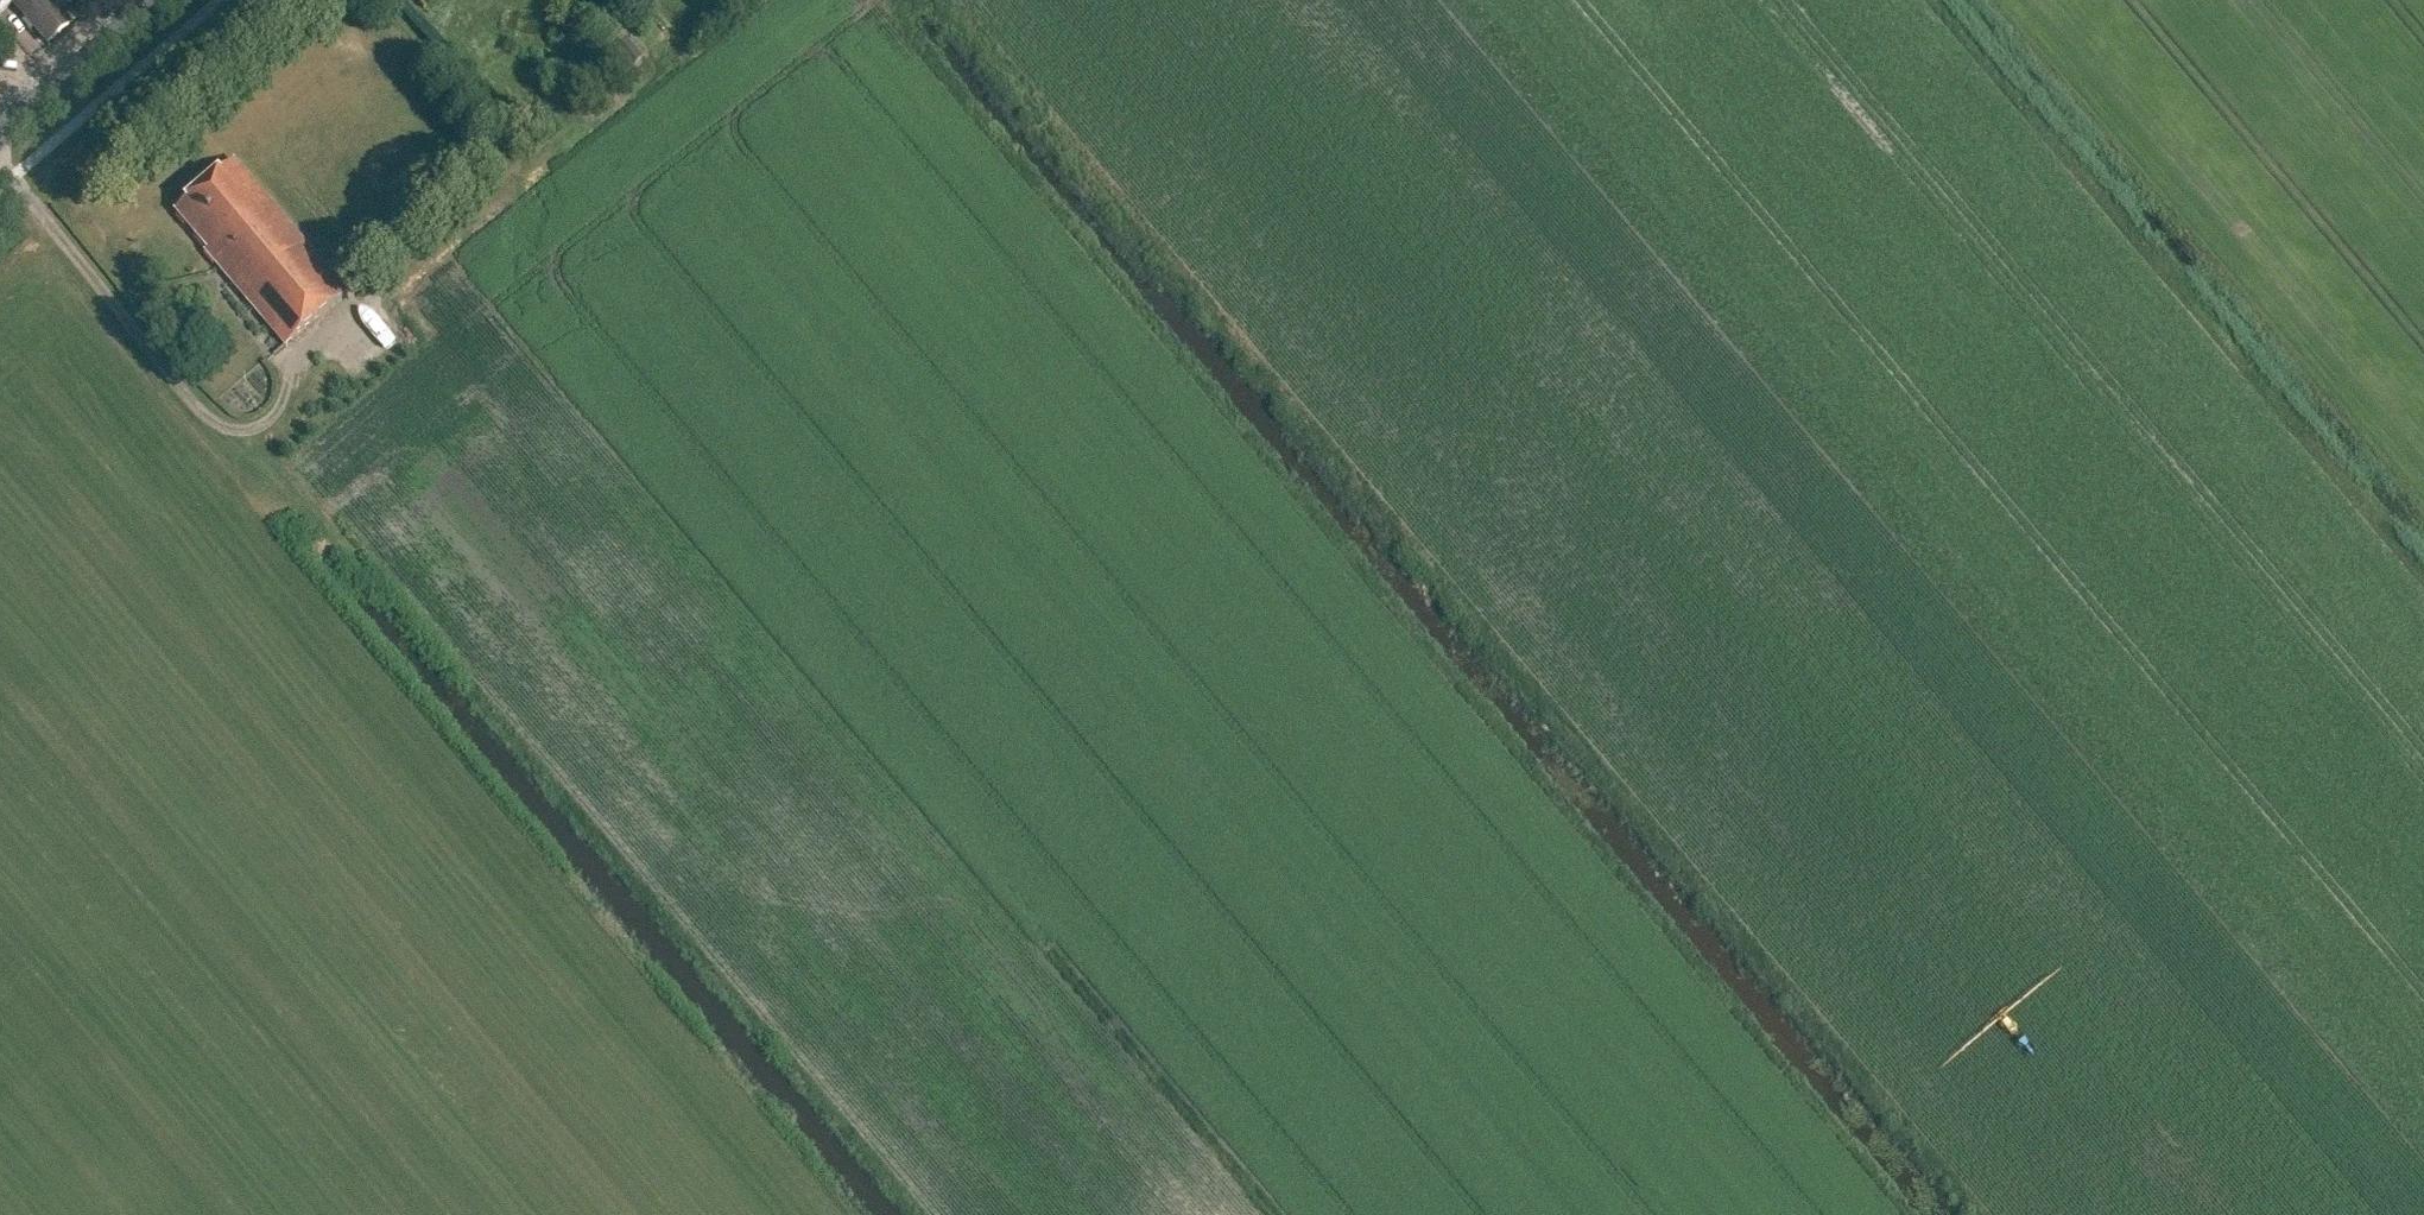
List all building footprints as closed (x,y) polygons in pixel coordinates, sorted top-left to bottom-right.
[(11,0),(0,0),(0,13),(13,2),(11,0)] [(69,0),(15,0),(13,2),(48,43),(69,25),(57,11),(69,0)] [(617,47),(635,68),(647,58),(629,37),(617,47)] [(209,249),(206,251),(286,346),(348,294),(235,161),(176,211),(209,249)]
